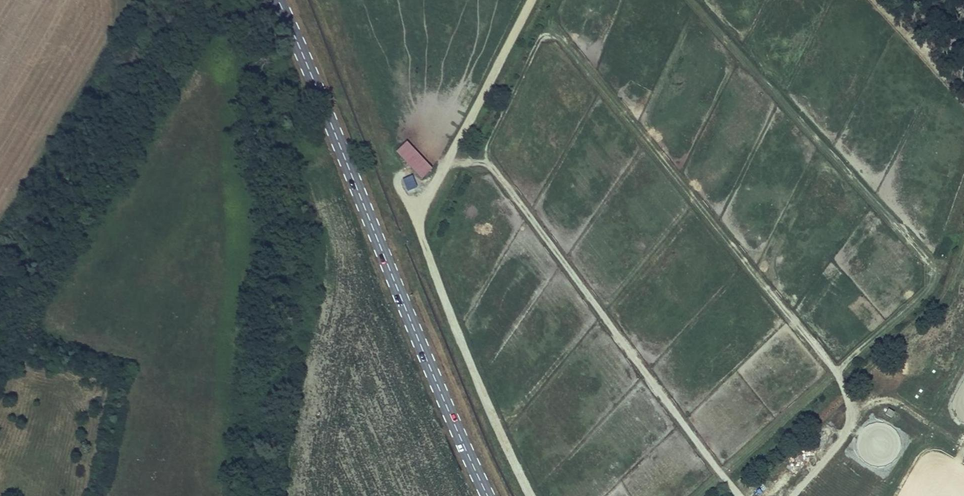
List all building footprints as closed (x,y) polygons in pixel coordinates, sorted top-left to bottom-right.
[(420,181),(431,171),(406,143),(394,154),(420,181)]
